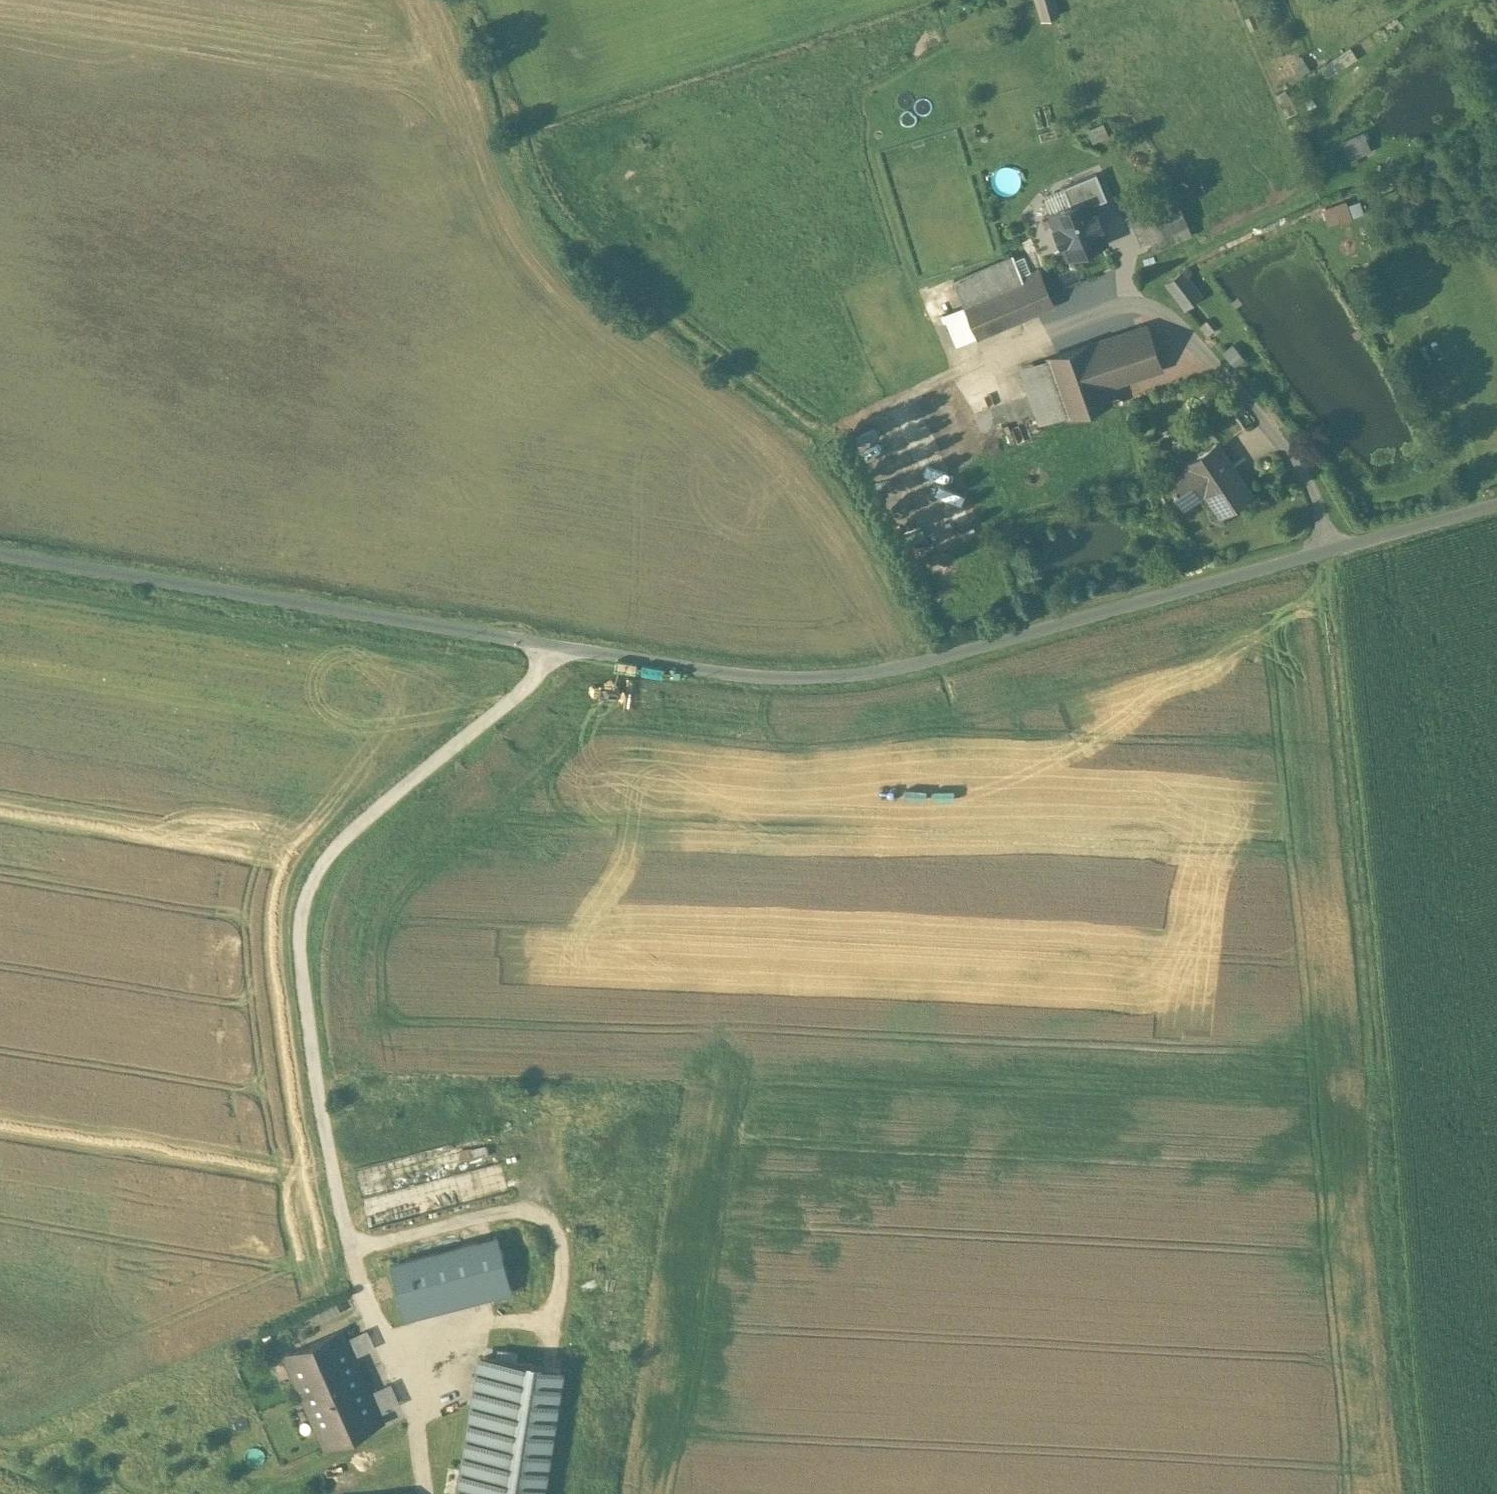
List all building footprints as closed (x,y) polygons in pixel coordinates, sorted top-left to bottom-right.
[(1043,20),(1058,15),(1053,0),(1037,0),(1043,20)] [(1103,126),(1089,132),(1093,141),(1107,135),(1103,126)] [(1371,151),(1363,133),(1343,142),(1351,159),(1371,151)] [(998,181),(1013,190),(1020,178),(1005,169),(998,181)] [(1088,198),(1090,205),(1106,198),(1096,173),(1063,186),(1070,206),(1088,198)] [(1052,213),(1070,206),(1063,186),(1044,194),(1052,213)] [(1172,192),(1128,210),(1144,248),(1187,230),(1172,192)] [(1052,213),(1049,214),(1067,258),(1106,242),(1090,205),(1088,198),(1070,206),(1052,213)] [(1350,201),(1330,203),(1333,221),(1353,219),(1350,201)] [(1012,257),(953,282),(962,302),(1021,277),(1012,257)] [(1021,277),(962,302),(963,305),(977,336),(977,337),(1051,306),(1036,271),(1021,277)] [(1201,296),(1183,271),(1167,283),(1184,308),(1201,296)] [(977,336),(963,305),(943,314),(957,345),(977,336)] [(1145,327),(1048,359),(1068,417),(1110,402),(1104,386),(1159,368),(1145,327)] [(1068,417),(1048,359),(1019,369),(1038,426),(1068,417)] [(966,540),(917,435),(903,442),(952,547),(966,540)] [(1247,489),(1215,443),(1185,463),(1188,467),(1168,481),(1179,498),(1206,479),(1213,489),(1206,494),(1218,510),(1247,489)] [(502,1165),(364,1193),(369,1216),(506,1188),(502,1165)] [(493,1237),(390,1263),(404,1320),(508,1293),(493,1237)] [(338,1332),(283,1357),(324,1446),(380,1421),(338,1332)] [(477,1355),(458,1493),(543,1493),(561,1366),(477,1355)]
